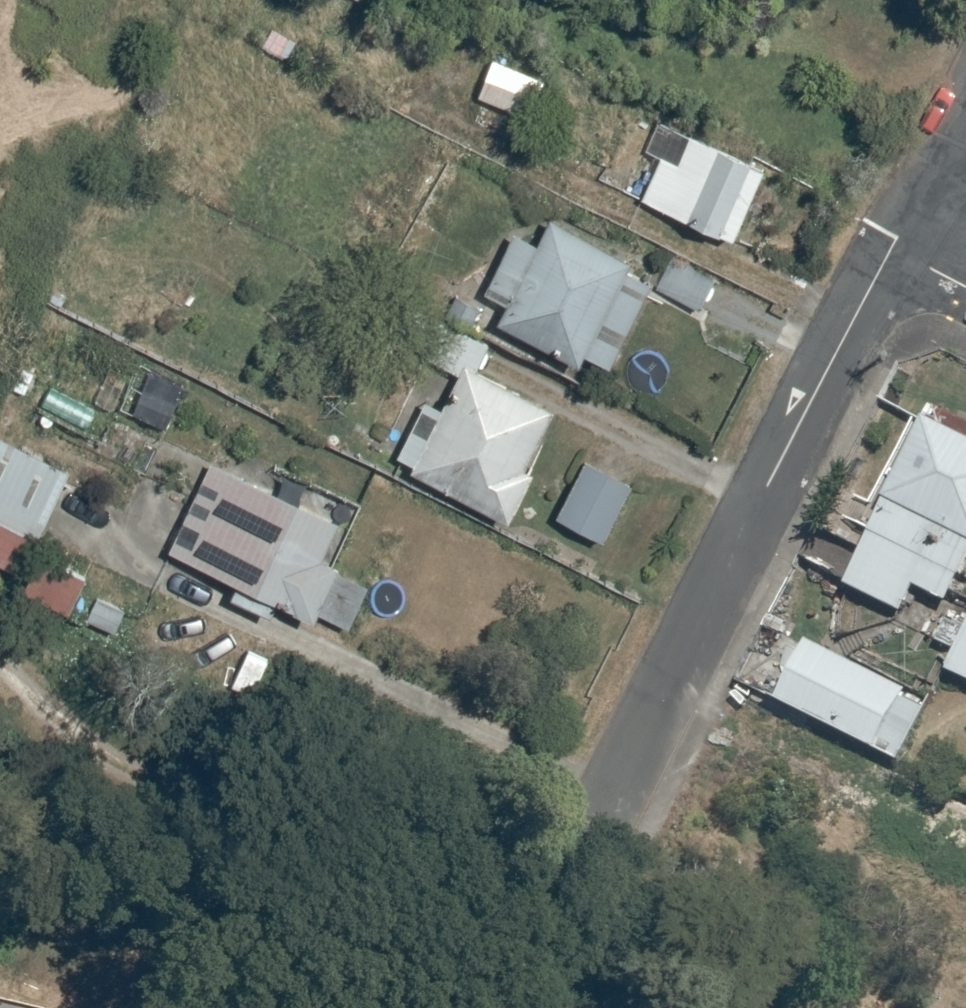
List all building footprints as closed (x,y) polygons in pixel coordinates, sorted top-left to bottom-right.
[(530,116),(543,83),(492,63),(479,96),(530,116)] [(737,240),(767,169),(660,124),(647,155),(660,160),(643,201),(737,240)] [(553,222),(540,246),(515,233),(483,294),(509,307),(500,323),(582,366),(588,354),(613,367),(655,286),(630,273),(635,264),(553,222)] [(675,261),(660,289),(702,312),(717,285),(675,261)] [(472,328),(480,309),(458,300),(450,318),(472,328)] [(413,471),(511,521),(536,473),(527,469),(557,411),(468,366),(413,471)] [(894,505),(867,561),(955,603),(965,580),(965,441),(933,425),(894,505)] [(24,573),(70,471),(0,440),(0,562),(24,573)] [(634,485),(587,463),(559,519),(606,542),(634,485)] [(213,465),(173,552),(241,583),(233,600),(273,618),(281,602),(318,619),(342,566),(323,557),(339,522),(213,465)] [(24,592),(70,614),(87,579),(41,557),(24,592)] [(125,615),(97,601),(88,620),(116,633),(125,615)] [(910,689),(811,641),(781,702),(880,750),(904,699),(910,689)] [(953,672),(965,679),(965,645),(953,672)] [(904,699),(880,750),(901,760),(926,710),(904,699)]
